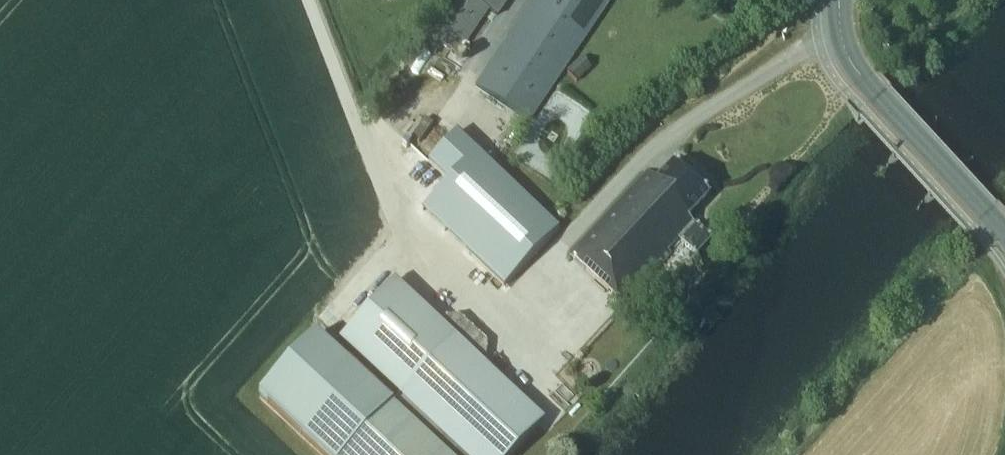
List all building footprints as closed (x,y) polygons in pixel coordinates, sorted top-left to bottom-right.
[(426,36),(456,57),(488,9),(499,16),(510,0),(450,0),(426,36)] [(552,87),(611,0),(538,0),(503,53),(552,87)] [(581,58),(566,71),(576,82),(591,69),(581,58)] [(559,228),(456,132),(428,162),(449,181),(422,211),(504,287),(559,228)] [(694,254),(699,249),(709,238),(686,217),(708,194),(673,162),(656,180),(646,171),(568,255),(622,305),(676,248),(672,244),(678,238),(694,254)] [(543,419),(394,281),(339,340),(400,396),(392,405),(345,454),(510,454),(543,419)] [(322,454),(344,454),(392,405),(318,336),(261,397),(322,454)] [(544,366),(538,374),(562,394),(568,386),(544,366)]
